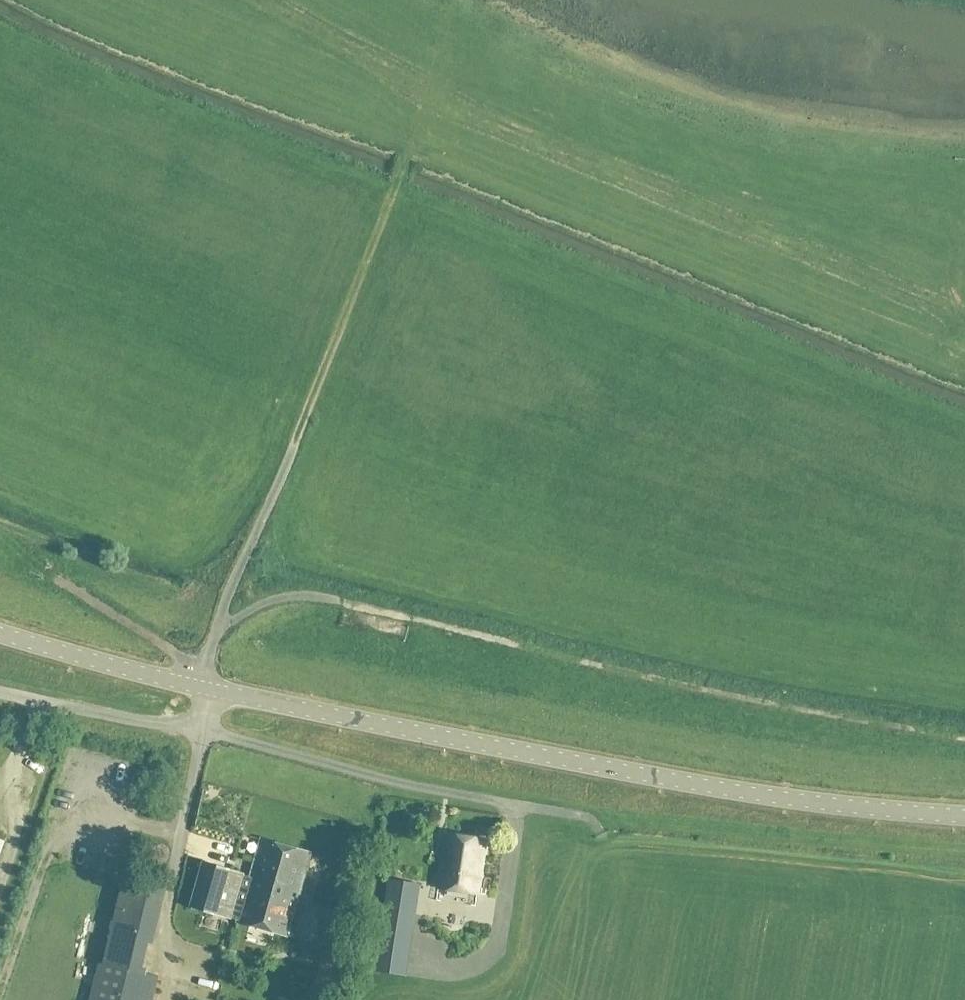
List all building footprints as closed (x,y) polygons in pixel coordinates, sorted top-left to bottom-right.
[(485,839),(445,834),(437,886),(478,892),(485,839)] [(203,859),(189,907),(286,935),(290,923),(310,853),(261,839),(251,873),(203,859)] [(406,977),(421,883),(387,878),(384,900),(375,898),(363,970),(406,977)] [(162,888),(125,879),(121,892),(159,901),(162,888)] [(297,925),(290,923),(286,934),(300,938),(300,939),(320,945),(336,931),(331,909),(311,903),(295,917),(297,925)] [(142,971),(151,936),(113,927),(104,962),(142,971)] [(142,971),(104,962),(98,961),(89,999),(153,999),(159,976),(142,971)]
